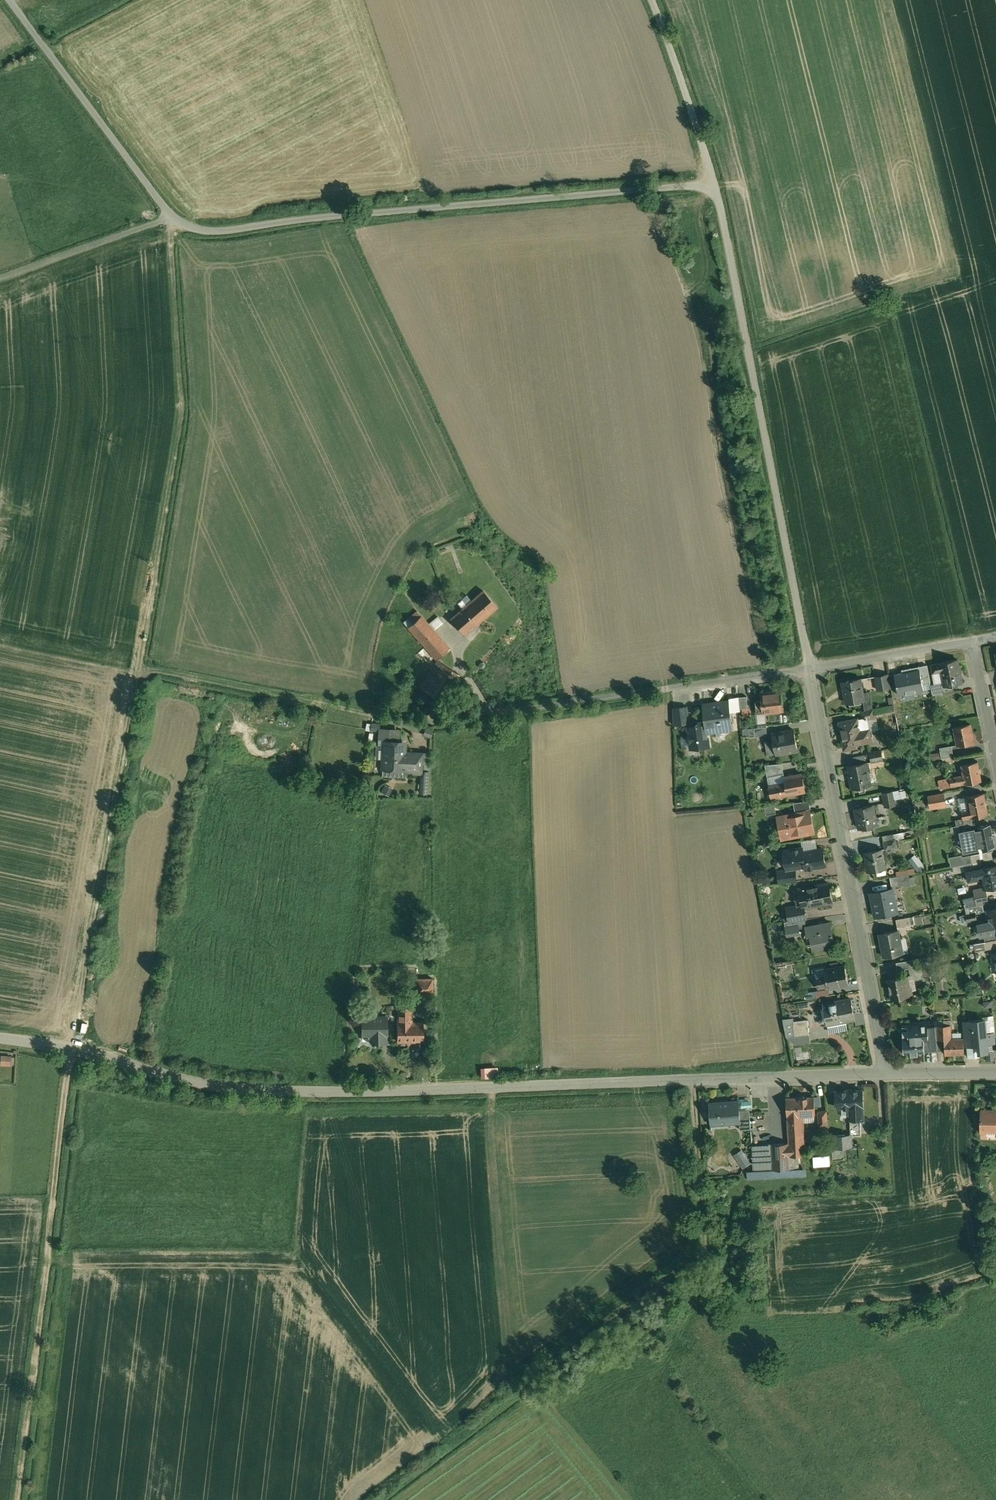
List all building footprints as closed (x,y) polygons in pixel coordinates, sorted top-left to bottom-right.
[(484,590),(451,619),(463,634),(497,605),(484,590)] [(449,648),(421,615),(407,627),(436,659),(449,648)] [(958,659),(931,664),(933,673),(941,671),(944,686),(962,682),(958,659)] [(438,660),(419,687),(440,701),(458,674),(438,660)] [(922,669),(895,675),(898,693),(926,688),(922,669)] [(888,674),(875,676),(878,690),(890,688),(888,674)] [(860,678),(843,681),(846,703),(864,700),(863,692),(860,678)] [(941,682),(931,684),(932,694),(943,692),(941,682)] [(866,710),(873,709),(870,691),(863,692),(864,700),(866,710)] [(781,692),(761,694),(762,700),(755,700),(757,711),(763,710),(763,712),(783,710),(781,692)] [(747,696),(739,697),(741,708),(742,708),(748,708),(747,696)] [(740,711),(738,697),(729,698),(731,712),(740,711)] [(729,701),(703,704),(703,706),(705,722),(706,733),(707,733),(707,730),(725,728),(724,726),(731,725),(732,729),(733,729),(729,701)] [(873,709),(875,717),(895,713),(894,705),(873,709)] [(687,706),(673,708),(674,724),(689,722),(687,706)] [(866,710),(861,711),(863,718),(867,718),(875,717),(873,709),(866,710)] [(857,719),(840,722),(843,740),(842,740),(844,750),(855,748),(854,744),(871,741),(867,720),(867,718),(863,718),(857,720),(857,719)] [(706,733),(705,722),(698,723),(695,726),(688,727),(691,748),(708,746),(706,733)] [(970,724),(954,727),(958,746),(974,742),(970,724)] [(749,728),(748,728),(749,735),(749,736),(767,735),(767,726),(749,728)] [(399,729),(380,728),(379,731),(379,743),(384,743),(384,741),(398,741),(399,729)] [(793,731),(780,733),(780,732),(772,733),(776,754),(798,750),(794,729),(793,729),(793,731)] [(398,741),(384,741),(384,743),(382,769),(421,771),(422,764),(422,753),(405,752),(406,742),(398,741)] [(953,756),(952,746),(940,748),(941,753),(942,759),(953,756)] [(881,750),(869,753),(871,762),(883,760),(881,750)] [(850,757),(852,764),(867,760),(865,753),(850,757)] [(978,761),(961,765),(963,775),(965,784),(981,781),(978,761)] [(866,762),(848,766),(851,779),(850,780),(852,789),(871,785),(866,762)] [(782,763),(769,764),(771,776),(784,774),(782,763)] [(428,773),(421,772),(419,794),(427,794),(428,773)] [(785,783),(769,786),(771,797),(805,791),(802,774),(784,777),(785,783)] [(963,775),(939,780),(940,789),(965,784),(963,775)] [(392,789),(384,785),(380,792),(388,796),(392,789)] [(894,791),(882,793),(885,807),(896,805),(894,791)] [(943,793),(928,796),(931,809),(946,806),(943,793)] [(984,793),(967,797),(970,810),(961,811),(963,820),(971,818),(972,819),(988,815),(984,793)] [(794,804),(795,811),(810,809),(809,801),(794,804)] [(765,807),(766,815),(776,813),(775,805),(765,807)] [(873,805),(856,809),(859,829),(877,825),(873,805)] [(792,814),(781,817),(784,836),(796,833),(796,830),(799,829),(800,835),(813,833),(809,813),(793,817),(792,814)] [(990,824),(977,827),(978,830),(981,847),(982,850),(995,847),(990,824)] [(978,830),(975,831),(975,828),(962,831),(963,840),(965,839),(966,843),(964,844),(966,852),(979,850),(979,847),(981,847),(978,830)] [(883,836),(884,842),(894,840),(893,834),(883,836)] [(894,840),(884,842),(885,849),(896,847),(894,840)] [(802,847),(783,851),(787,870),(795,868),(805,866),(806,870),(825,866),(822,848),(803,851),(802,847)] [(882,850),(865,853),(867,862),(866,862),(868,872),(885,869),(882,850)] [(992,852),(983,854),(984,860),(993,858),(992,852)] [(970,856),(971,863),(980,861),(979,854),(970,856)] [(915,856),(909,860),(918,871),(924,867),(915,856)] [(949,858),(951,867),(971,863),(970,856),(962,857),(962,856),(949,858)] [(981,869),(982,875),(985,890),(995,887),(995,866),(981,869)] [(787,870),(778,871),(779,883),(797,881),(795,868),(787,870)] [(981,869),(966,873),(968,881),(976,879),(975,877),(982,875),(981,869)] [(909,874),(892,877),(894,889),(911,885),(914,885),(913,877),(909,878),(909,874)] [(829,883),(808,887),(799,888),(802,904),(803,908),(812,906),(811,906),(832,902),(829,883)] [(892,888),(871,892),(876,917),(894,914),(892,904),(895,904),(892,888)] [(987,894),(975,896),(976,902),(965,905),(966,909),(983,905),(989,904),(987,894)] [(802,904),(786,907),(788,917),(804,914),(803,908),(802,904)] [(983,905),(968,908),(970,914),(975,913),(976,913),(984,912),(983,905)] [(987,911),(990,923),(978,925),(980,936),(983,936),(995,933),(995,909),(987,911)] [(970,914),(966,915),(967,922),(977,920),(976,913),(975,913),(970,914)] [(910,917),(896,919),(897,927),(911,925),(910,917)] [(789,921),(784,922),(787,936),(800,933),(797,921),(797,920),(789,921)] [(830,922),(806,927),(807,935),(810,935),(812,943),(819,942),(820,949),(835,946),(830,922)] [(898,930),(879,934),(881,934),(883,948),(882,948),(884,957),(903,954),(898,930)] [(983,936),(985,942),(995,940),(995,933),(983,936)] [(983,942),(985,950),(995,948),(995,940),(985,942),(983,942)] [(908,961),(896,962),(897,970),(909,968),(908,961)] [(845,966),(825,970),(824,967),(812,969),(816,988),(828,986),(828,987),(848,983),(845,966)] [(896,972),(888,974),(889,979),(888,979),(892,999),(908,996),(908,995),(913,995),(912,990),(911,991),(908,979),(905,979),(905,976),(897,978),(896,972)] [(432,978),(416,978),(416,994),(433,994),(432,978)] [(851,999),(823,1004),(827,1024),(828,1024),(828,1022),(845,1018),(845,1020),(855,1019),(851,999)] [(411,1007),(397,1007),(397,1023),(411,1022),(411,1007)] [(387,1017),(361,1017),(361,1035),(371,1035),(373,1042),(371,1042),(372,1044),(375,1044),(375,1043),(382,1043),(382,1034),(387,1034),(387,1017)] [(808,1019),(788,1021),(787,1018),(783,1019),(787,1037),(810,1034),(808,1019)] [(950,1020),(943,1020),(944,1025),(937,1025),(937,1039),(944,1039),(945,1050),(945,1054),(964,1054),(963,1038),(951,1038),(950,1020)] [(984,1020),(964,1022),(967,1046),(979,1045),(979,1053),(987,1052),(986,1043),(995,1042),(995,1033),(994,1033),(994,1036),(994,1033),(986,1034),(984,1020)] [(411,1022),(397,1023),(397,1041),(422,1040),(422,1022),(411,1022)] [(922,1024),(902,1026),(903,1036),(904,1053),(924,1052),(924,1040),(930,1039),(937,1039),(935,1024),(934,1024),(934,1028),(924,1029),(924,1025),(925,1025),(925,1023),(922,1023),(922,1024)] [(937,1039),(930,1039),(930,1051),(938,1051),(937,1039)] [(945,1050),(944,1039),(937,1039),(938,1051),(945,1050)] [(989,1045),(990,1053),(987,1054),(988,1060),(995,1059),(993,1044),(989,1045)] [(10,1057),(2,1056),(1,1063),(10,1064),(10,1057)] [(498,1077),(498,1066),(482,1066),(482,1077),(498,1077)] [(862,1090),(835,1091),(836,1107),(844,1107),(844,1108),(850,1107),(850,1119),(863,1119),(862,1090)] [(819,1096),(786,1097),(787,1115),(803,1115),(815,1114),(815,1104),(820,1104),(819,1096)] [(738,1101),(709,1103),(711,1125),(712,1125),(712,1123),(728,1121),(729,1123),(739,1123),(740,1123),(739,1114),(738,1101)] [(987,1111),(985,1109),(983,1110),(981,1110),(980,1132),(987,1132),(987,1135),(995,1135),(995,1132),(995,1124),(995,1111),(987,1111)] [(826,1111),(818,1111),(820,1126),(821,1126),(822,1135),(828,1134),(826,1111)] [(749,1113),(739,1114),(740,1123),(739,1123),(740,1131),(750,1130),(749,1113)] [(789,1143),(753,1144),(754,1170),(797,1168),(796,1156),(805,1155),(803,1115),(787,1115),(789,1143)] [(851,1134),(830,1135),(831,1148),(852,1147),(851,1134)] [(751,1163),(743,1150),(735,1155),(743,1168),(751,1163)]
